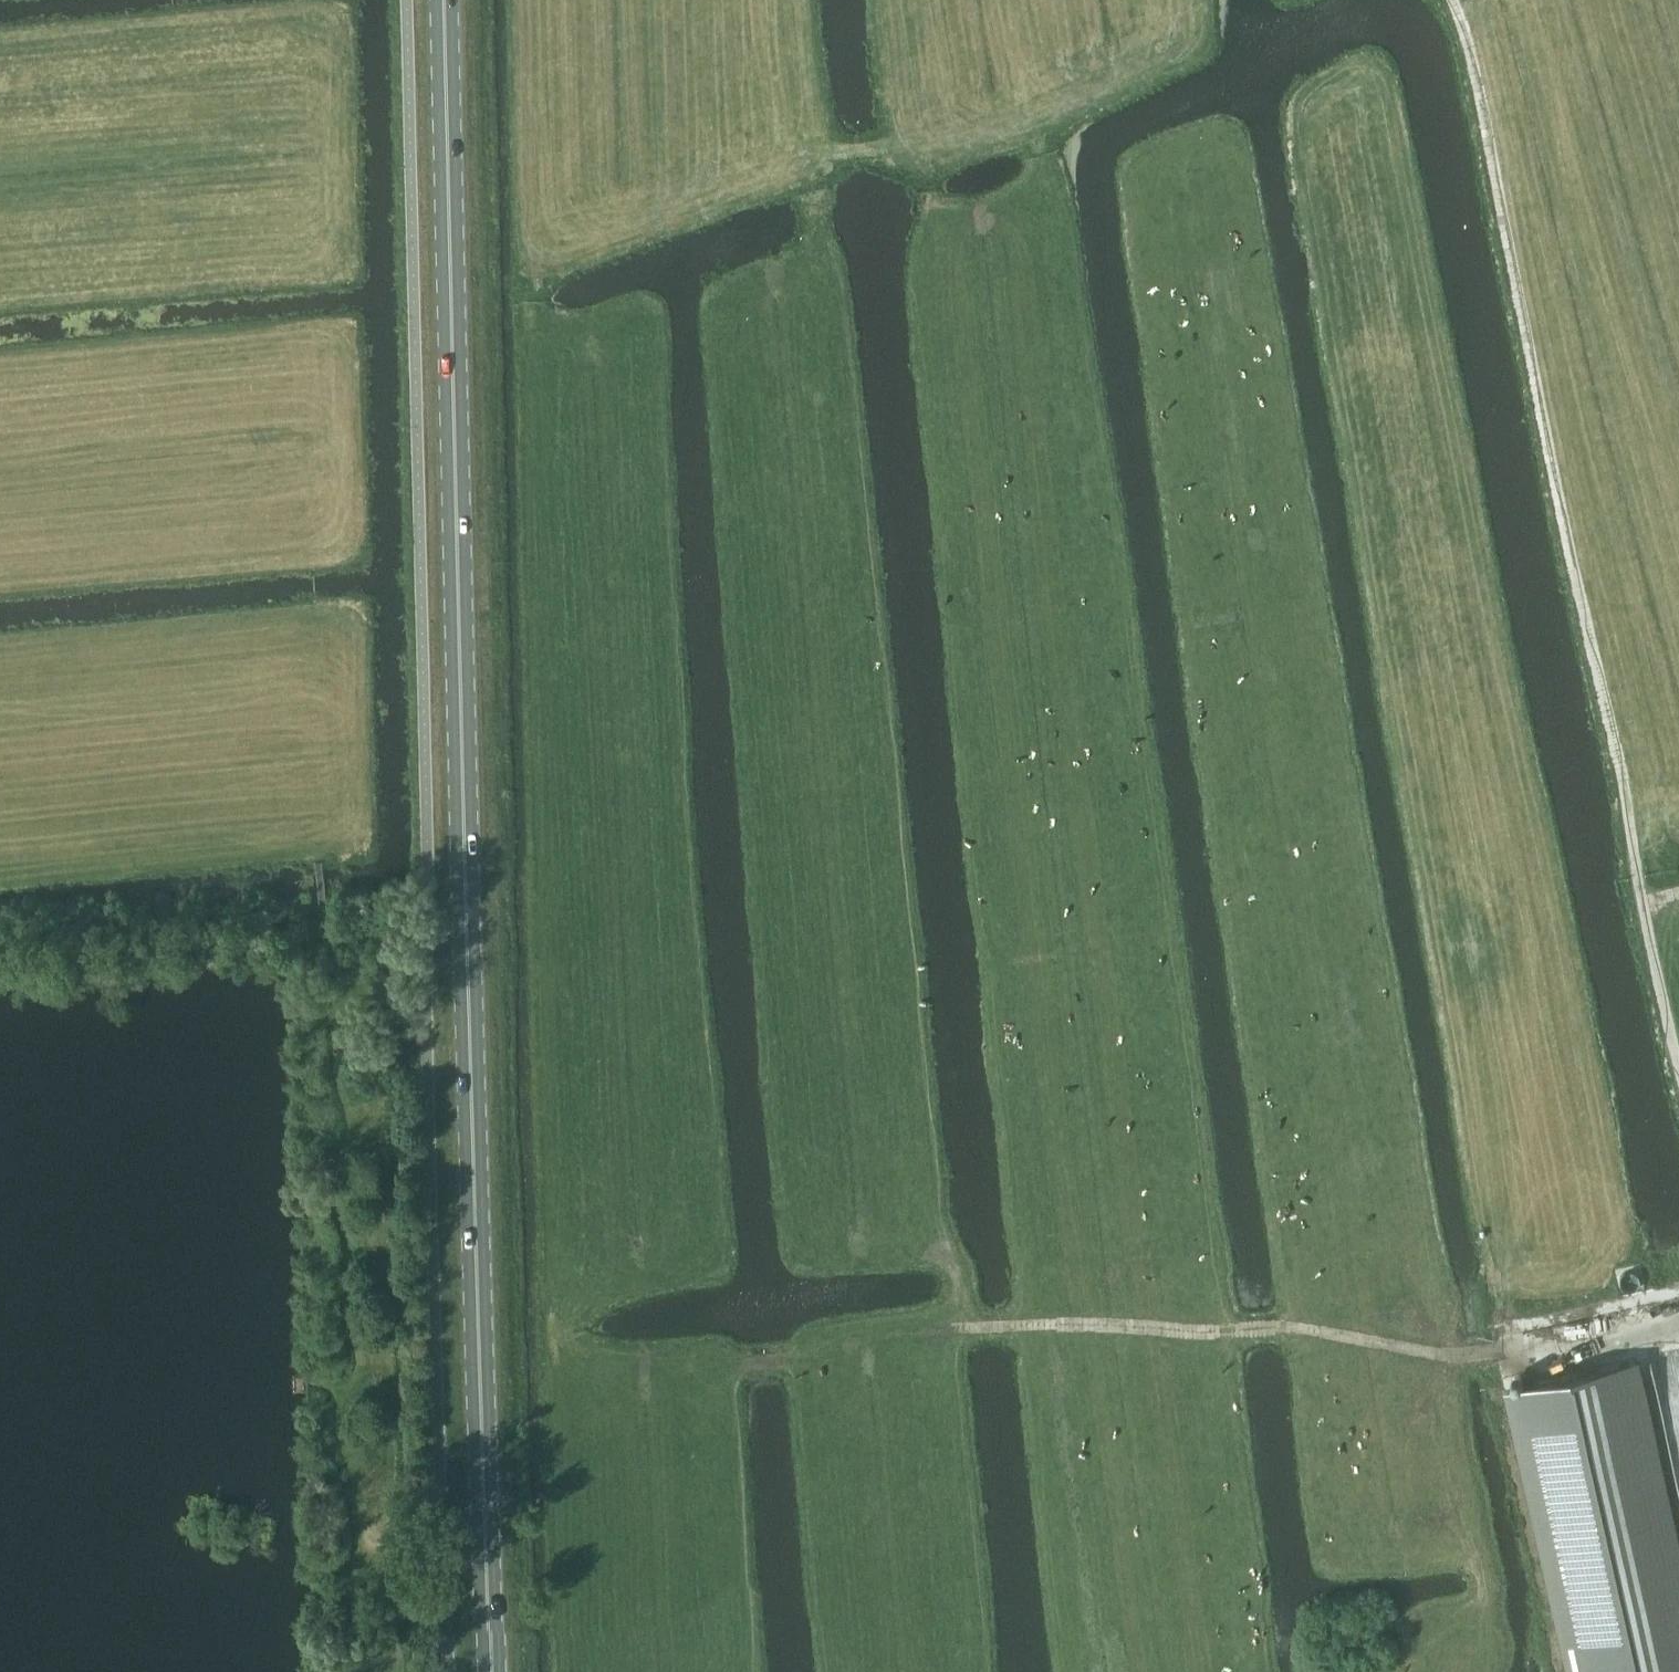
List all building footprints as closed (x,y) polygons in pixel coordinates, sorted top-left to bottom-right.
[(1636,1362),(1510,1390),(1573,1671),(1678,1671),(1678,1554),(1636,1362)]
